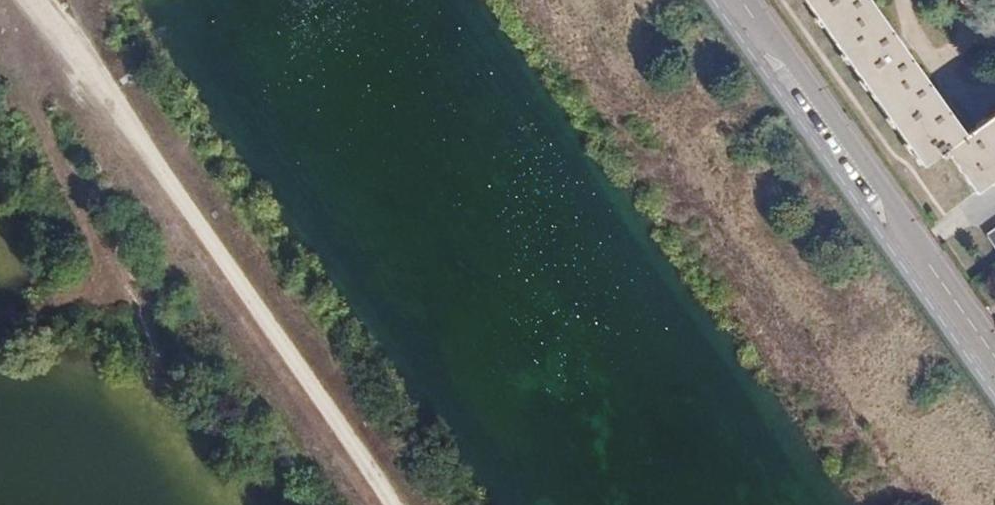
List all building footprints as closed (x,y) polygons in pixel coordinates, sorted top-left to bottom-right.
[(965,135),(920,72),(868,0),(802,0),(810,11),(877,104),(922,168),(937,156),(942,162),(947,157),(975,195),(994,180),(994,114),(965,135)]
